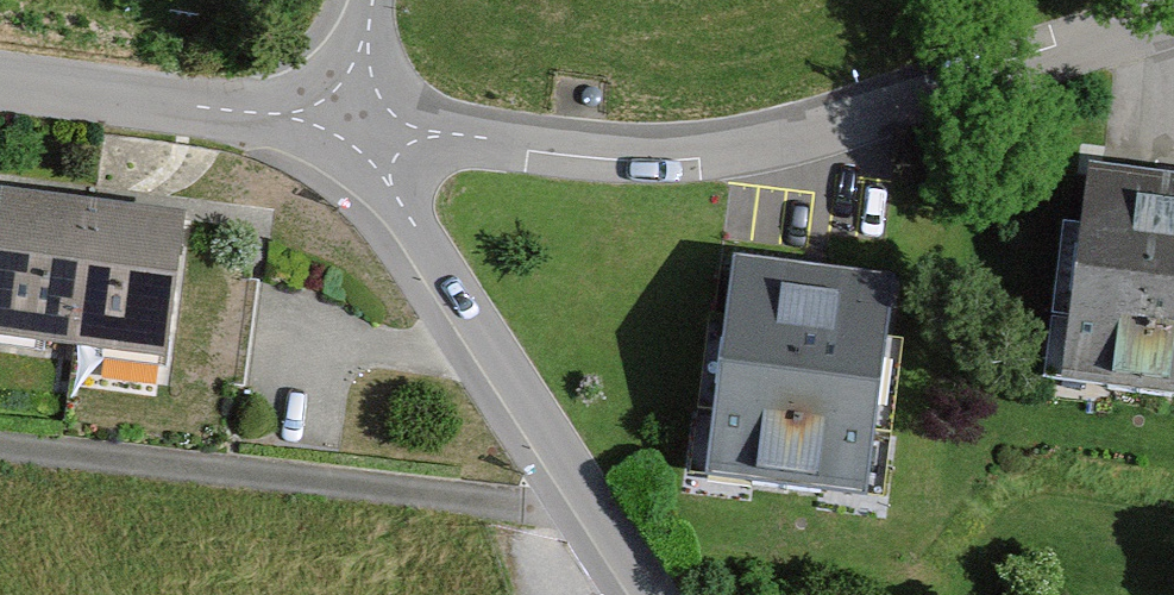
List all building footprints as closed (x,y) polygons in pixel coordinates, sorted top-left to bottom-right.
[(1067,375),(1173,390),(1173,176),(1095,166),(1067,375)] [(0,197),(0,333),(132,353),(153,221),(0,197)] [(736,259),(705,470),(861,492),(891,281),(736,259)]
